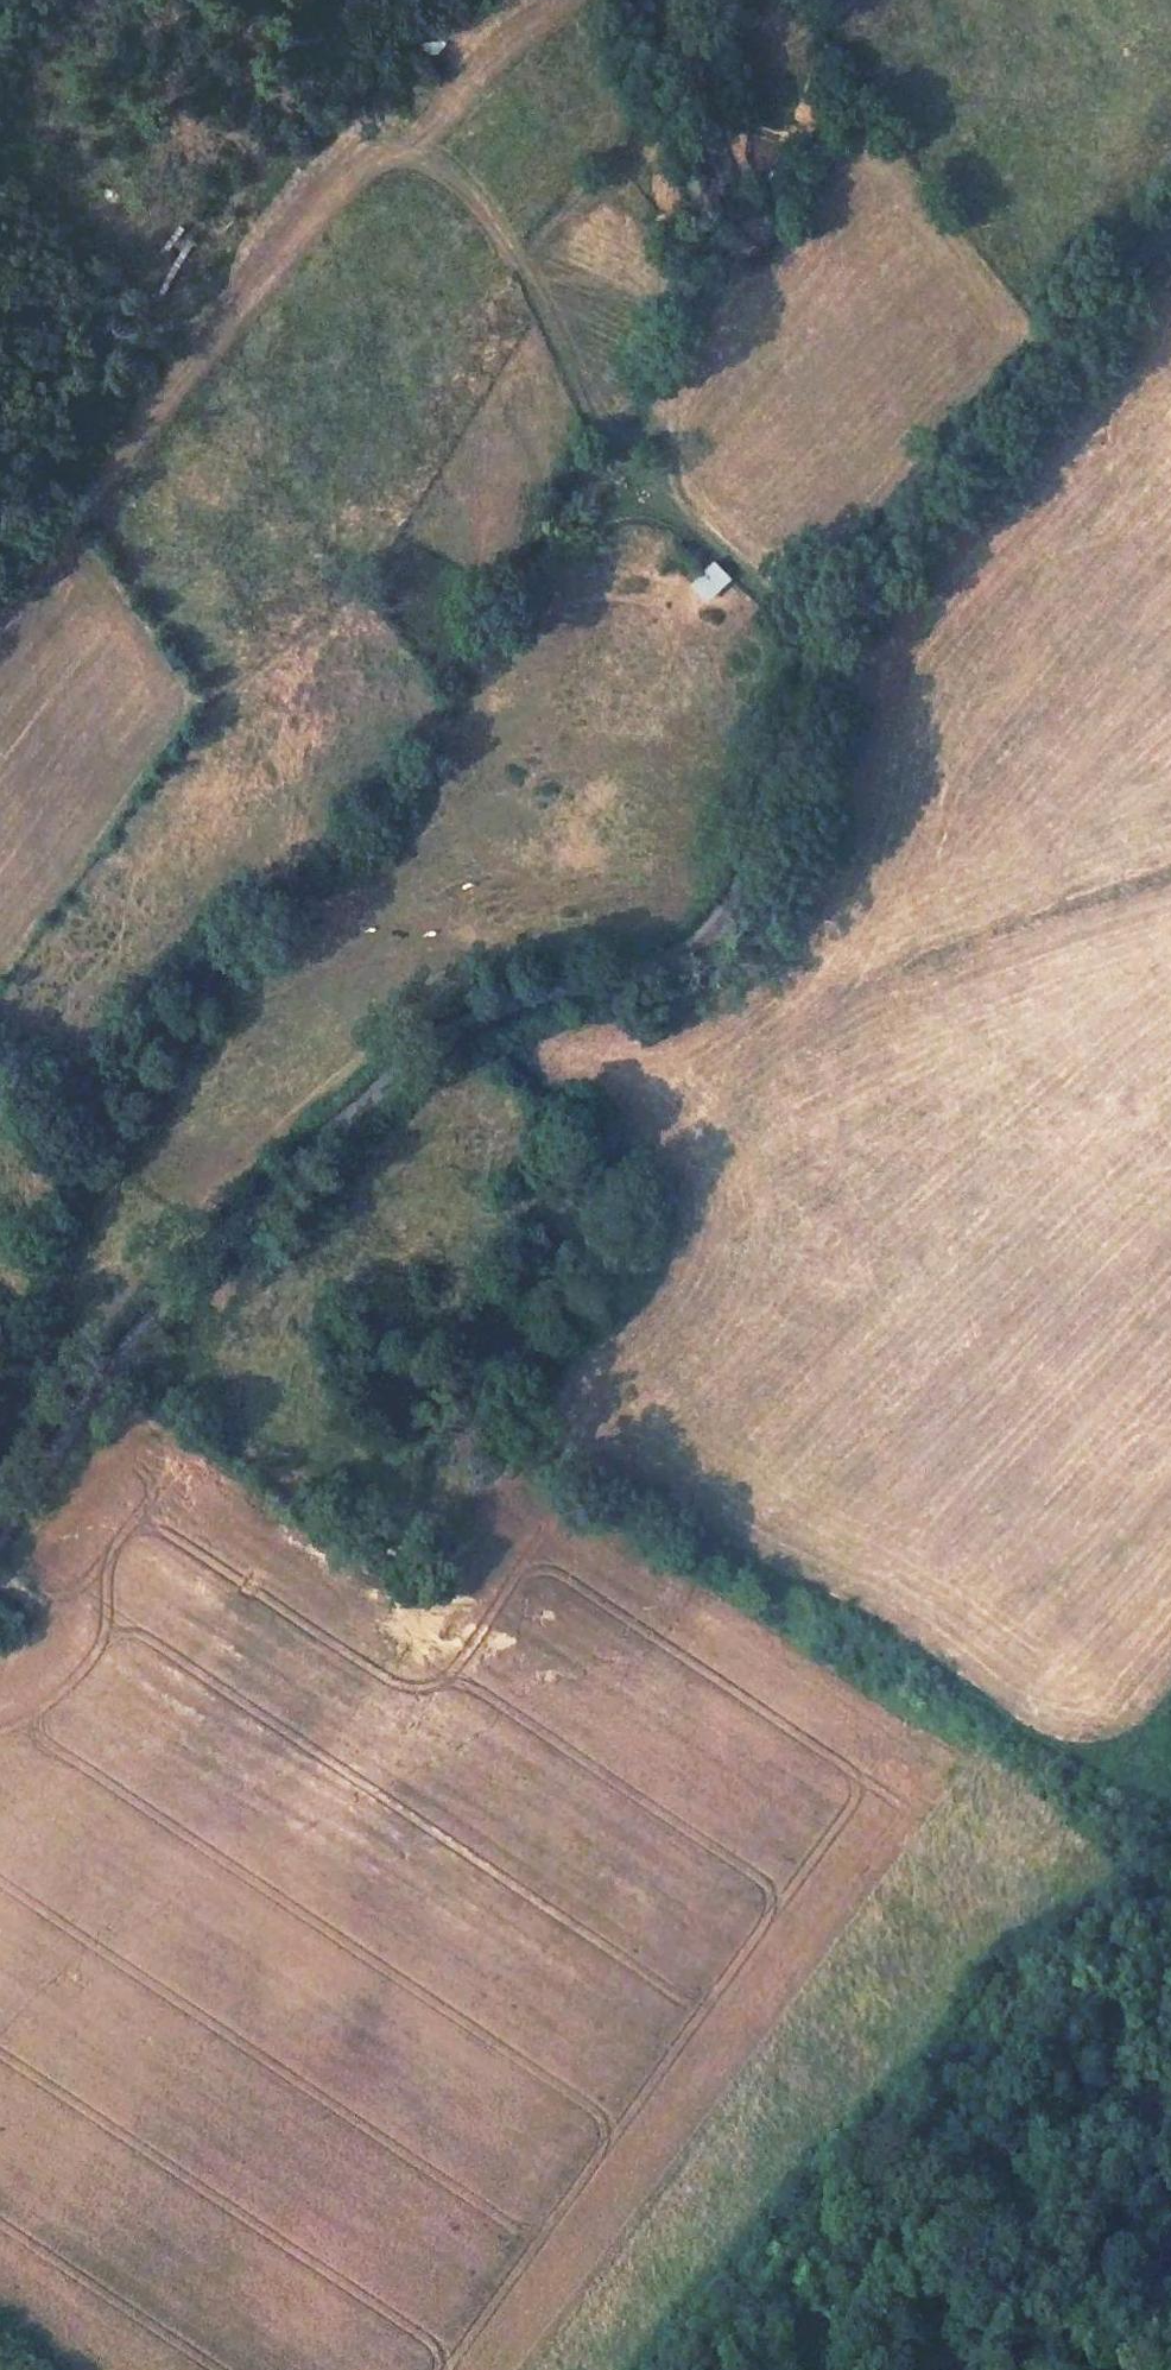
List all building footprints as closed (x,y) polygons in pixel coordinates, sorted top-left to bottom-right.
[(733,582),(713,562),(691,588),(710,607),(733,582)] [(0,1600),(0,1629),(14,1609),(0,1600)]
